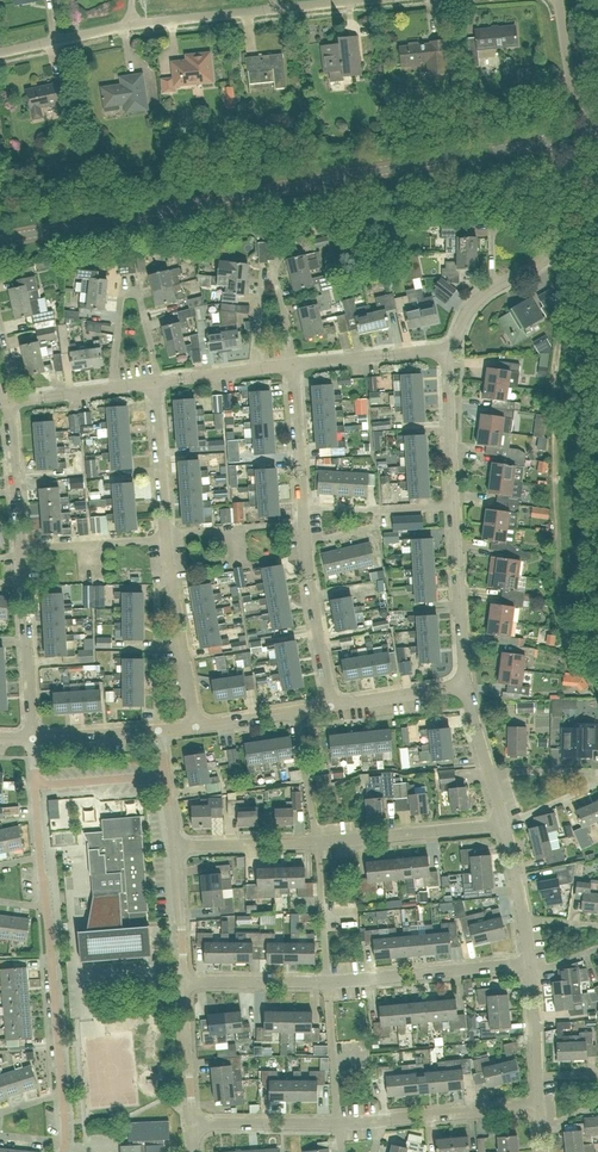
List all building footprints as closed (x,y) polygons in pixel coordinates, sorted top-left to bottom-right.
[(515,27),(475,31),(476,38),(468,39),(471,68),(479,67),(477,50),(517,46),(515,27)] [(324,72),(342,70),(342,77),(361,75),(357,37),(338,39),(339,45),(322,47),(324,72)] [(408,46),(399,46),(401,68),(420,66),(420,63),(427,62),(428,76),(448,74),(447,60),(446,42),(445,42),(445,40),(430,41),(430,43),(418,45),(418,42),(408,43),(408,46)] [(174,77),(161,79),(162,92),(175,91),(175,86),(213,82),(211,53),(199,54),(199,60),(173,62),(174,77)] [(247,71),(248,71),(249,84),(274,81),(275,88),(287,87),(283,54),(270,55),(271,60),(259,61),(258,56),(246,58),(247,71)] [(147,95),(144,73),(120,76),(121,83),(102,86),(105,112),(120,110),(120,105),(130,103),(132,113),(146,111),(144,96),(147,95)] [(26,90),(31,110),(33,121),(44,119),(41,108),(67,102),(62,81),(53,83),(54,84),(26,90)] [(148,129),(157,128),(155,118),(146,119),(148,129)] [(83,151),(90,150),(89,142),(82,143),(83,151)] [(313,240),(314,248),(329,245),(328,238),(313,240)] [(458,253),(477,253),(477,238),(446,238),(446,245),(458,245),(458,253)] [(267,247),(268,261),(275,260),(274,246),(267,246),(267,247)] [(268,261),(267,247),(258,248),(260,263),(268,263),(268,261)] [(291,275),(309,270),(307,262),(320,259),(317,252),(287,259),(291,275)] [(477,253),(458,253),(458,261),(446,261),(446,268),(442,268),(442,276),(459,276),(459,269),(477,269),(477,253)] [(127,255),(127,259),(129,274),(136,273),(135,258),(134,254),(127,255)] [(120,256),(120,260),(121,275),(129,274),(127,259),(127,255),(120,256)] [(228,278),(246,280),(248,264),(230,263),(231,260),(217,259),(215,268),(219,269),(218,277),(228,278)] [(21,265),(22,273),(36,270),(35,262),(21,265)] [(315,275),(326,275),(326,267),(315,267),(315,275)] [(153,290),(180,284),(178,275),(181,274),(180,268),(150,275),(153,290)] [(81,292),(107,295),(109,280),(93,278),(94,271),(80,269),(79,278),(82,278),(81,292)] [(309,270),(291,275),(294,290),(319,284),(320,292),(336,289),(334,280),(325,283),(323,276),(311,279),(309,270)] [(13,304),(40,298),(38,289),(39,289),(36,275),(23,278),(25,285),(10,289),(13,304)] [(228,278),(218,277),(212,276),(212,285),(227,286),(226,293),(245,295),(246,280),(228,278)] [(441,278),(435,286),(450,297),(456,290),(441,278)] [(180,284),(153,290),(157,306),(187,298),(185,291),(182,292),(180,284)] [(420,309),(424,325),(439,322),(433,296),(424,298),(422,289),(415,290),(420,309)] [(107,295),(81,292),(81,293),(89,294),(89,302),(80,301),(79,307),(105,310),(107,295)] [(316,296),(318,304),(299,309),(302,324),(321,320),(319,311),(331,308),(329,302),(332,302),(330,293),(316,296)] [(410,311),(407,296),(394,299),(393,293),(391,294),(395,309),(397,308),(398,314),(404,312),(408,329),(424,325),(420,309),(410,311)] [(371,314),(375,330),(390,327),(386,311),(395,309),(391,294),(375,298),(379,312),(371,314)] [(189,309),(195,307),(202,306),(205,305),(202,296),(187,300),(189,309)] [(499,319),(514,345),(527,337),(523,329),(544,317),(532,297),(506,311),(508,313),(499,319)] [(41,314),(38,299),(40,299),(40,298),(13,304),(16,319),(32,315),(34,324),(55,319),(53,311),(41,314)] [(348,320),(356,318),(360,334),(375,330),(371,314),(370,314),(369,305),(355,309),(352,298),(343,300),(348,320)] [(235,312),(236,305),(222,303),(221,310),(235,312)] [(195,307),(196,316),(204,314),(202,306),(195,307)] [(166,341),(183,337),(180,328),(189,326),(187,318),(196,316),(195,307),(189,309),(178,312),(180,322),(162,326),(166,341)] [(79,319),(80,312),(65,310),(64,318),(79,319)] [(341,333),(349,331),(345,314),(337,316),(341,333)] [(224,349),(221,324),(212,326),(212,320),(198,322),(200,337),(207,336),(209,351),(224,349)] [(321,320),(302,324),(306,340),(336,332),(335,326),(323,328),(321,320)] [(101,333),(103,323),(88,321),(86,331),(101,333)] [(62,354),(71,353),(73,369),(88,367),(86,350),(77,352),(75,343),(70,344),(67,324),(64,324),(64,323),(60,324),(60,325),(58,325),(62,354)] [(221,324),(224,349),(239,347),(236,323),(221,324)] [(20,333),(31,331),(30,324),(19,326),(20,333)] [(37,330),(39,342),(22,346),(25,360),(42,356),(40,348),(48,346),(47,341),(57,339),(54,327),(37,330)] [(183,337),(166,341),(169,356),(193,350),(192,344),(185,346),(183,337)] [(86,350),(88,367),(103,365),(100,340),(94,340),(95,349),(86,350)] [(56,372),(64,371),(61,354),(54,355),(56,372)] [(42,356),(25,360),(28,375),(53,369),(52,363),(44,365),(42,356)] [(486,383),(508,386),(510,370),(519,371),(520,363),(498,361),(497,369),(488,368),(486,383)] [(538,374),(548,376),(548,368),(539,367),(538,374)] [(393,381),(402,381),(403,390),(403,391),(423,390),(422,374),(402,375),(402,374),(392,375),(393,381)] [(338,377),(339,385),(351,384),(351,376),(338,377)] [(376,376),(369,377),(370,392),(378,391),(376,376)] [(508,386),(486,383),(484,398),(492,399),(491,407),(514,410),(515,402),(506,401),(508,386)] [(265,384),(241,386),(242,392),(251,391),(251,392),(266,391),(265,384)] [(314,402),(333,401),(333,402),(343,401),(342,395),(333,396),(332,385),(312,387),(314,402)] [(424,405),(423,390),(403,391),(403,390),(394,391),(394,396),(403,396),(404,405),(404,407),(424,405)] [(242,399),(251,398),(252,407),(252,408),(271,407),(270,391),(266,391),(251,392),(251,391),(242,392),(242,399)] [(370,404),(380,403),(380,392),(369,393),(370,404)] [(214,413),(223,412),(222,395),(212,395),(214,413)] [(194,399),(174,400),(176,416),(195,414),(195,416),(205,415),(204,408),(195,409),(194,399)] [(224,401),(225,409),(233,408),(233,400),(224,401)] [(334,411),(333,402),(333,401),(314,402),(315,417),(334,416),(334,417),(344,417),(343,410),(334,411)] [(424,405),(404,407),(404,405),(395,406),(395,412),(404,412),(405,422),(425,421),(424,405)] [(108,413),(109,422),(109,424),(128,422),(127,406),(108,408),(108,406),(99,407),(99,413),(108,413)] [(273,422),(271,407),(252,408),(252,407),(243,408),(243,414),(252,413),(253,422),(253,423),(273,422)] [(520,411),(514,410),(491,407),(491,415),(482,414),(480,429),(502,432),(504,417),(519,419),(520,411)] [(93,424),(92,420),(92,412),(79,413),(80,425),(93,424)] [(70,432),(80,431),(78,414),(69,415),(70,432)] [(206,424),(196,425),(195,416),(195,414),(176,416),(177,431),(197,429),(197,431),(206,430),(206,424)] [(358,423),(368,422),(367,414),(357,415),(358,423)] [(335,426),(334,417),(334,416),(315,417),(316,432),(336,431),(336,433),(345,432),(345,426),(335,426)] [(36,439),(56,437),(56,439),(65,438),(65,437),(68,437),(68,431),(65,431),(55,432),(54,421),(35,423),(36,439)] [(391,429),(390,421),(372,423),(373,431),(391,429)] [(100,429),(109,428),(110,438),(110,439),(130,438),(128,422),(109,424),(109,422),(100,423),(100,429)] [(253,429),(254,438),(254,439),(274,437),(273,422),(253,423),(253,422),(244,423),(245,430),(253,429)] [(197,429),(177,431),(178,447),(197,445),(197,447),(207,446),(207,440),(197,440),(197,431),(197,429)] [(502,432),(480,429),(478,445),(486,446),(485,454),(502,456),(525,458),(526,454),(519,449),(509,448),(509,444),(501,439),(502,432)] [(336,442),(336,433),(336,431),(316,432),(317,448),(330,447),(336,447),(336,448),(345,448),(346,448),(346,441),(336,442)] [(407,452),(427,451),(425,435),(406,436),(406,435),(397,436),(397,442),(406,442),(407,451),(407,452)] [(57,452),(57,454),(66,453),(65,447),(57,448),(56,439),(56,437),(36,439),(37,454),(57,452)] [(275,453),(274,437),(254,439),(254,438),(245,439),(245,445),(255,444),(255,455),(275,453)] [(110,443),(111,453),(111,454),(131,453),(130,438),(110,439),(110,438),(101,438),(102,444),(110,443)] [(210,446),(210,451),(225,450),(224,441),(210,441),(210,446)] [(336,448),(336,447),(330,447),(331,456),(346,455),(345,448),(336,448)] [(57,452),(37,454),(38,470),(58,468),(58,470),(66,469),(67,474),(74,474),(84,473),(82,451),(73,452),(74,467),(67,467),(67,462),(58,463),(57,454),(57,452)] [(428,466),(427,451),(407,452),(407,451),(398,451),(398,458),(407,457),(408,466),(408,467),(428,466)] [(132,469),(131,453),(111,454),(111,453),(102,454),(103,460),(112,459),(113,470),(132,469)] [(525,458),(502,456),(502,463),(493,462),(491,478),(513,481),(515,465),(524,467),(525,458)] [(87,478),(99,477),(98,470),(97,470),(96,460),(86,460),(87,478)] [(199,460),(179,462),(180,477),(200,475),(200,477),(209,476),(208,470),(200,471),(199,460)] [(429,481),(428,466),(408,467),(408,466),(399,467),(399,473),(408,472),(409,481),(409,483),(429,481)] [(247,476),(257,476),(257,484),(257,486),(277,484),(276,468),(256,470),(256,469),(247,469),(247,476)] [(318,493),(335,494),(336,471),(316,470),(315,489),(319,490),(318,493)] [(351,495),(352,472),(336,471),(335,494),(351,495)] [(352,472),(351,495),(367,496),(368,473),(352,472)] [(200,477),(200,475),(180,477),(182,492),(201,490),(201,492),(210,491),(210,485),(201,485),(200,477)] [(216,483),(227,482),(226,475),(216,475),(216,483)] [(381,484),(389,483),(389,476),(381,477),(381,484)] [(70,489),(85,488),(84,477),(69,478),(70,489)] [(513,481),(491,478),(489,493),(497,494),(496,502),(519,505),(520,498),(521,498),(523,482),(513,481)] [(114,490),(114,499),(115,500),(134,498),(133,483),(114,484),(113,479),(104,479),(105,491),(114,490)] [(430,497),(429,481),(409,483),(409,481),(399,482),(400,488),(409,487),(410,498),(430,497)] [(278,500),(277,484),(257,486),(257,484),(248,485),(249,491),(258,490),(259,499),(259,501),(278,500)] [(41,504),(61,503),(61,504),(70,503),(69,497),(60,498),(60,487),(40,489),(41,504)] [(202,501),(201,492),(201,490),(182,492),(183,507),(202,506),(202,507),(211,506),(211,500),(202,501)] [(215,498),(228,497),(227,490),(214,491),(215,498)] [(134,498),(115,500),(114,499),(105,499),(106,506),(115,505),(115,514),(115,515),(135,513),(134,498)] [(260,517),(280,515),(278,500),(259,501),(259,499),(249,500),(249,506),(259,506),(260,517)] [(76,502),(76,510),(86,509),(86,501),(76,502)] [(243,502),(233,503),(233,508),(234,522),(244,522),(243,508),(243,502)] [(519,505),(496,502),(495,509),(487,508),(485,524),(507,527),(509,511),(518,513),(519,505)] [(41,504),(43,519),(62,518),(62,519),(71,518),(71,512),(62,513),(61,504),(61,503),(41,504)] [(203,516),(202,507),(202,506),(183,507),(184,523),(203,521),(203,523),(213,522),(212,515),(203,516)] [(221,523),(234,522),(233,508),(220,509),(221,523)] [(115,514),(107,515),(108,521),(116,520),(117,531),(137,529),(135,513),(115,515),(115,514)] [(415,529),(414,515),(407,516),(408,529),(415,529)] [(422,528),(421,515),(414,515),(415,529),(422,528)] [(92,534),(101,533),(100,516),(91,517),(92,534)] [(400,530),(400,516),(392,517),(393,530),(400,530)] [(62,518),(43,519),(44,535),(63,534),(63,535),(72,534),(72,528),(63,529),(62,519),(62,518)] [(80,536),(89,535),(88,518),(78,519),(80,536)] [(507,527),(485,524),(483,539),(491,540),(490,548),(507,550),(512,551),(513,543),(505,542),(507,527)] [(384,533),(384,548),(388,547),(388,544),(399,543),(399,532),(384,533)] [(413,556),(432,554),(431,539),(412,540),(412,539),(402,539),(403,546),(412,545),(413,554),(413,556)] [(375,564),(369,542),(353,546),(358,568),(375,564)] [(338,550),(343,572),(358,568),(353,546),(338,550)] [(343,572),(338,550),(322,553),(327,576),(343,572)] [(530,553),(512,551),(507,550),(506,558),(492,556),(490,571),(519,575),(520,561),(529,562),(530,553)] [(432,554),(413,556),(413,554),(404,555),(404,561),(413,560),(414,570),(414,571),(434,570),(432,554)] [(263,574),(264,583),(265,585),(284,581),(281,566),(262,569),(262,568),(254,569),(255,575),(263,574)] [(236,586),(245,585),(243,568),(234,570),(236,586)] [(435,585),(434,570),(414,571),(414,570),(405,571),(405,576),(414,575),(415,585),(415,586),(435,585)] [(519,575),(490,571),(488,587),(502,589),(502,597),(524,600),(525,592),(517,591),(519,575)] [(233,573),(219,576),(221,584),(235,581),(233,573)] [(284,581),(265,585),(264,583),(257,585),(258,591),(266,589),(268,598),(268,600),(287,596),(284,581)] [(210,583),(191,587),(194,602),(213,599),(213,600),(222,598),(220,592),(212,593),(210,583)] [(85,603),(94,603),(93,585),(84,586),(85,603)] [(436,600),(435,585),(415,586),(415,585),(406,585),(406,592),(415,591),(416,602),(436,600)] [(104,600),(104,586),(94,586),(94,600),(104,600)] [(124,609),(143,609),(143,593),(124,593),(124,592),(114,592),(114,598),(124,598),(124,607),(124,609)] [(44,610),(64,609),(64,611),(73,610),(73,604),(63,605),(62,594),(43,595),(44,610)] [(6,619),(9,597),(0,596),(0,619),(6,619)] [(287,596),(268,600),(268,598),(259,600),(261,606),(269,605),(270,613),(270,615),(290,611),(287,596)] [(331,601),(334,616),(353,612),(354,613),(363,612),(361,605),(352,607),(351,597),(331,601)] [(524,600),(502,597),(501,604),(492,603),(490,618),(513,621),(514,607),(523,608),(524,600)] [(215,614),(216,615),(224,613),(223,607),(215,609),(213,600),(213,599),(194,602),(197,618),(215,614)] [(124,624),(143,624),(143,609),(124,609),(124,607),(114,607),(114,614),(124,614),(124,623),(124,624)] [(45,626),(64,624),(64,626),(74,626),(74,619),(65,620),(64,611),(64,609),(44,610),(45,626)] [(390,620),(404,619),(404,610),(389,611),(390,620)] [(292,626),(290,611),(270,615),(270,613),(262,615),(263,618),(264,621),(271,619),(273,630),(292,626)] [(353,612),(334,616),(337,631),(356,627),(356,628),(365,626),(364,621),(355,622),(354,613),(353,612)] [(218,629),(218,630),(227,629),(226,622),(217,624),(216,615),(215,614),(197,618),(199,632),(218,629)] [(408,622),(417,621),(418,631),(418,632),(438,631),(437,615),(417,616),(417,615),(408,616),(408,622)] [(513,621),(490,618),(488,634),(496,635),(495,643),(513,645),(518,646),(519,638),(511,637),(513,621)] [(373,631),(390,628),(388,620),(372,623),(373,631)] [(143,640),(143,624),(124,624),(124,623),(115,623),(115,629),(124,629),(124,640),(143,640)] [(46,641),(65,640),(65,642),(75,641),(74,635),(65,635),(64,626),(64,624),(45,626),(46,641)] [(218,629),(199,632),(202,648),(209,647),(221,644),(221,646),(230,644),(229,638),(220,639),(218,630),(218,629)] [(249,640),(258,638),(257,631),(248,632),(249,640)] [(419,646),(419,648),(439,646),(438,631),(418,632),(418,631),(409,631),(410,637),(418,637),(419,646)] [(233,651),(247,649),(245,635),(239,636),(240,642),(231,643),(233,651)] [(341,647),(353,644),(352,636),(340,638),(341,647)] [(112,648),(112,639),(112,638),(97,638),(97,648),(112,648)] [(65,640),(46,641),(47,656),(66,655),(66,657),(76,656),(75,650),(66,651),(65,642),(65,640)] [(252,654),(263,652),(261,641),(250,642),(252,654)] [(268,651),(277,650),(278,658),(278,660),(298,656),(295,641),(276,644),(276,643),(267,644),(268,651)] [(221,646),(221,644),(209,647),(210,655),(222,653),(221,646)] [(373,655),(376,675),(391,672),(388,653),(390,653),(388,644),(382,645),(383,653),(375,655),(373,655)] [(535,648),(518,646),(513,645),(512,653),(503,652),(501,667),(523,670),(525,655),(534,656),(535,648)] [(358,658),(361,677),(376,675),(373,655),(375,655),(373,646),(367,647),(368,656),(360,657),(358,658)] [(421,663),(440,662),(439,646),(419,648),(419,646),(410,647),(411,652),(420,652),(421,663)] [(346,680),(361,677),(358,658),(360,657),(358,649),(352,650),(353,658),(342,660),(346,680)] [(79,651),(79,663),(94,662),(93,650),(79,651)] [(235,654),(236,661),(244,660),(245,667),(252,666),(250,652),(235,654)] [(301,671),(298,656),(278,660),(278,658),(270,660),(271,666),(279,665),(281,673),(281,675),(301,671)] [(124,665),(124,674),(124,675),(143,675),(143,660),(124,660),(124,658),(115,658),(115,665),(124,665)] [(411,661),(398,663),(400,676),(413,674),(411,661)] [(228,679),(231,698),(247,696),(244,677),(246,677),(244,667),(237,668),(239,678),(230,679),(228,679)] [(523,670),(501,667),(499,683),(508,684),(507,692),(529,695),(530,686),(521,685),(523,670)] [(228,679),(230,679),(228,669),(222,670),(224,679),(213,681),(216,701),(231,698),(228,679)] [(256,678),(266,676),(265,670),(255,671),(256,678)] [(303,687),(301,671),(281,675),(281,673),(273,675),(274,681),(282,679),(284,690),(303,687)] [(144,691),(143,675),(124,675),(124,674),(115,674),(115,680),(124,680),(124,689),(124,691),(144,691)] [(580,692),(589,685),(582,676),(577,686),(580,692)] [(85,692),(86,711),(102,710),(101,691),(102,691),(101,682),(95,682),(96,691),(86,692),(85,692)] [(86,711),(85,692),(86,692),(86,683),(80,683),(81,692),(71,693),(69,693),(71,712),(86,711)] [(69,693),(71,693),(71,684),(65,684),(65,694),(54,694),(55,714),(71,712),(69,693)] [(144,706),(144,691),(124,691),(124,689),(115,689),(115,695),(124,695),(124,706),(144,706)] [(106,702),(114,702),(114,691),(106,691),(106,702)] [(552,700),(552,716),(562,716),(562,700),(552,700)] [(516,703),(517,713),(534,713),(534,703),(516,703)] [(564,712),(581,712),(581,704),(564,704),(564,712)] [(125,708),(126,715),(136,715),(135,707),(125,708)] [(369,725),(380,722),(377,713),(367,716),(369,725)] [(597,740),(597,724),(573,723),(573,728),(562,728),(562,757),(592,757),(592,740),(597,740)] [(518,755),(526,755),(527,727),(508,726),(508,755),(511,755),(511,757),(518,758),(518,755)] [(411,728),(412,743),(421,743),(420,727),(411,728)] [(431,735),(432,744),(432,745),(452,743),(450,728),(430,730),(430,729),(421,730),(422,736),(431,735)] [(391,729),(375,731),(378,751),(376,752),(377,761),(384,760),(383,751),(393,750),(391,729)] [(369,769),(368,761),(369,761),(368,752),(376,752),(378,751),(375,731),(361,732),(363,753),(361,753),(362,762),(363,762),(363,769),(369,769)] [(346,754),(347,764),(348,774),(354,771),(353,763),(354,763),(353,754),(361,753),(363,753),(361,732),(346,734),(348,754),(346,754)] [(338,755),(346,754),(348,754),(346,734),(330,736),(333,756),(331,756),(332,765),(339,765),(338,755)] [(291,737),(275,739),(278,760),(279,769),(285,768),(284,759),(294,757),(291,737)] [(275,739),(261,742),(264,762),(263,762),(264,771),(270,770),(269,761),(278,760),(275,739)] [(254,764),(263,762),(264,762),(261,742),(246,744),(249,764),(248,764),(249,773),(256,772),(254,764)] [(453,758),(452,743),(432,745),(432,744),(422,745),(423,751),(432,750),(433,760),(453,758)] [(230,765),(240,763),(238,748),(227,750),(230,765)] [(185,756),(188,771),(208,768),(208,770),(217,768),(216,762),(207,763),(205,753),(185,756)] [(342,767),(335,771),(339,779),(347,774),(342,767)] [(208,768),(188,771),(190,786),(210,783),(211,785),(220,783),(219,776),(210,778),(208,770),(208,768)] [(466,787),(455,788),(455,782),(456,782),(454,770),(439,771),(441,791),(450,790),(452,811),(468,809),(466,787)] [(4,794),(4,789),(16,790),(17,782),(4,781),(5,773),(0,772),(0,793),(4,794)] [(330,773),(316,776),(318,785),(331,782),(330,773)] [(386,817),(384,798),(390,797),(390,798),(395,798),(393,784),(394,784),(393,776),(381,778),(382,791),(377,791),(378,798),(366,800),(368,819),(386,817)] [(228,779),(230,788),(241,786),(239,778),(228,779)] [(393,784),(395,798),(410,796),(412,814),(428,813),(426,793),(415,795),(414,787),(409,788),(409,782),(394,784),(393,784)] [(301,808),(301,797),(301,791),(292,791),(292,797),(292,801),(287,802),(286,808),(275,809),(276,824),(293,824),(293,809),(301,808)] [(219,799),(211,799),(201,799),(201,806),(192,806),(193,828),(213,827),(212,817),(220,817),(219,799)] [(58,800),(49,800),(49,808),(59,807),(58,800)] [(229,814),(240,814),(240,826),(258,826),(258,807),(246,807),(245,800),(229,800),(229,814)] [(590,805),(596,821),(597,825),(597,802),(590,805)] [(588,825),(596,821),(590,805),(576,811),(582,827),(573,831),(581,849),(593,844),(588,833),(591,832),(588,825)] [(3,816),(20,814),(19,807),(2,808),(3,816)] [(536,827),(528,829),(529,832),(527,834),(529,840),(531,841),(532,845),(549,841),(547,833),(558,830),(554,812),(534,817),(536,827)] [(92,874),(97,931),(80,932),(80,931),(79,931),(81,960),(152,954),(150,926),(149,926),(148,912),(149,912),(141,816),(102,819),(104,831),(84,832),(89,845),(91,845),(92,849),(89,850),(91,875),(92,874)] [(563,826),(565,837),(573,835),(571,824),(563,826)] [(2,830),(7,852),(23,849),(18,827),(2,830)] [(549,841),(532,845),(533,848),(531,850),(533,856),(535,857),(535,859),(549,856),(550,863),(564,859),(561,847),(551,849),(549,841)] [(460,850),(461,859),(461,865),(470,864),(471,874),(492,871),(491,855),(475,857),(474,848),(460,850)] [(437,871),(429,871),(428,856),(412,858),(414,878),(422,877),(423,886),(431,885),(439,884),(437,871)] [(397,859),(399,880),(406,879),(408,888),(415,887),(414,878),(412,858),(397,859)] [(382,861),(384,881),(385,891),(392,890),(391,880),(399,880),(397,859),(382,861)] [(361,892),(369,891),(369,892),(377,891),(376,882),(384,881),(382,861),(366,863),(368,878),(360,879),(361,892)] [(573,875),(574,875),(583,877),(584,861),(576,863),(573,875)] [(542,897),(546,896),(548,905),(562,902),(559,885),(569,883),(572,882),(574,875),(573,875),(576,863),(565,865),(565,868),(554,870),(556,879),(547,881),(547,877),(536,879),(538,889),(540,888),(542,897)] [(216,865),(217,873),(201,875),(202,891),(223,889),(223,888),(233,887),(232,880),(231,880),(231,872),(230,864),(216,865)] [(274,867),(274,888),(275,897),(283,897),(283,888),(290,887),(289,866),(274,867)] [(289,866),(290,887),(298,887),(298,897),(306,897),(314,897),(313,882),(306,882),(305,866),(289,866)] [(274,867),(258,867),(258,888),(247,888),(247,898),(266,898),(266,888),(274,888),(274,867)] [(478,897),(478,889),(494,887),(492,871),(471,874),(472,882),(463,883),(464,891),(465,898),(478,897)] [(597,910),(597,908),(597,883),(576,880),(575,893),(582,893),(581,908),(589,909),(588,912),(596,913),(597,910)] [(234,913),(234,905),(233,897),(224,898),(223,889),(202,891),(203,908),(220,906),(220,914),(234,913)] [(486,920),(491,941),(507,937),(499,907),(492,908),(494,918),(486,920)] [(299,922),(314,922),(313,913),(299,913),(299,922)] [(463,931),(471,929),(475,945),(491,941),(486,920),(477,922),(475,914),(460,917),(463,931)] [(14,918),(0,916),(0,939),(11,940),(14,918)] [(14,918),(11,940),(27,942),(30,920),(14,918)] [(456,922),(448,923),(441,923),(442,933),(434,933),(436,954),(452,952),(450,936),(458,936),(456,922)] [(418,935),(421,956),(436,954),(434,933),(433,924),(425,925),(426,934),(418,935)] [(403,937),(406,957),(421,956),(418,935),(411,936),(410,926),(402,927),(403,937)] [(388,938),(391,959),(406,957),(403,937),(397,937),(396,928),(388,929),(389,938),(388,938)] [(372,950),(374,950),(375,961),(391,959),(388,938),(381,939),(380,930),(372,931),(372,930),(365,930),(366,944),(371,944),(372,950)] [(205,933),(205,946),(205,964),(221,964),(221,942),(213,942),(213,933),(205,933)] [(236,964),(236,943),(229,943),(229,933),(222,933),(221,933),(221,942),(221,964),(236,964)] [(260,933),(253,933),(245,933),(245,943),(236,943),(236,964),(252,964),(252,947),(260,947),(260,933)] [(260,947),(268,947),(267,964),(283,964),(283,943),(275,943),(275,933),(260,933),(260,947)] [(283,943),(283,964),(298,964),(299,943),(299,933),(291,933),(291,943),(283,943)] [(307,943),(299,943),(298,964),(314,964),(315,933),(307,933),(307,943)] [(581,993),(580,985),(578,962),(559,967),(561,981),(552,982),(554,996),(581,993)] [(2,982),(28,980),(27,968),(1,970),(2,982)] [(29,991),(28,980),(2,982),(3,994),(29,991)] [(464,983),(465,995),(473,995),(472,983),(464,983)] [(477,989),(478,997),(478,1004),(488,1004),(489,1012),(510,1010),(509,994),(492,995),(491,988),(477,989)] [(591,990),(585,991),(587,1006),(593,1005),(591,990)] [(30,1003),(29,991),(3,994),(4,1005),(30,1003)] [(581,993),(554,996),(555,1011),(570,1009),(570,1016),(583,1014),(582,1002),(581,993)] [(465,1014),(457,1014),(456,999),(425,1001),(427,1022),(433,1021),(434,1031),(442,1030),(441,1021),(449,1020),(450,1030),(459,1029),(459,1028),(466,1027),(465,1014)] [(427,1022),(425,1001),(410,1003),(412,1024),(419,1023),(420,1032),(427,1032),(426,1022),(427,1022)] [(31,1015),(30,1003),(4,1005),(5,1017),(31,1015)] [(397,1025),(398,1034),(405,1034),(404,1024),(412,1024),(410,1003),(395,1004),(397,1025)] [(375,1036),(382,1035),(382,1036),(389,1035),(388,1026),(397,1025),(395,1004),(379,1005),(380,1022),(373,1022),(375,1036)] [(496,1036),(495,1028),(511,1027),(510,1010),(489,1012),(489,1021),(480,1022),(481,1029),(482,1037),(496,1036)] [(251,1026),(243,1027),(241,1011),(225,1013),(227,1034),(236,1033),(237,1042),(245,1041),(252,1040),(251,1026)] [(257,1041),(266,1041),(273,1041),(273,1033),(281,1033),(282,1011),(266,1011),(266,1027),(257,1027),(257,1041)] [(296,1033),(296,1011),(282,1011),(281,1033),(281,1041),(289,1041),(289,1033),(296,1033)] [(320,1028),(312,1028),(312,1012),(296,1011),(296,1033),(305,1034),(305,1042),(312,1042),(312,1041),(320,1042),(320,1028)] [(589,1020),(596,1019),(596,1011),(588,1012),(589,1020)] [(204,1045),(212,1044),(219,1044),(228,1043),(227,1034),(225,1013),(209,1015),(210,1030),(202,1031),(204,1045)] [(31,1015),(5,1017),(6,1028),(32,1026),(31,1015)] [(33,1038),(32,1026),(6,1028),(7,1040),(7,1047),(20,1046),(19,1039),(33,1038)] [(571,1035),(571,1042),(572,1042),(572,1060),(586,1059),(586,1045),(592,1045),(592,1031),(579,1032),(579,1035),(571,1035)] [(572,1042),(571,1042),(564,1042),(563,1032),(557,1032),(558,1042),(557,1043),(558,1060),(572,1060),(572,1042)] [(504,1044),(506,1053),(508,1061),(499,1063),(504,1084),(520,1080),(513,1051),(519,1049),(517,1041),(504,1044)] [(26,1052),(27,1060),(35,1059),(34,1052),(26,1052)] [(226,1058),(227,1066),(212,1067),(213,1084),(233,1082),(233,1081),(242,1080),(242,1072),(240,1056),(226,1058)] [(434,1092),(432,1072),(425,1073),(424,1063),(422,1063),(422,1057),(415,1057),(416,1064),(419,1094),(434,1092)] [(476,1074),(484,1072),(488,1088),(504,1084),(499,1063),(491,1065),(489,1057),(473,1060),(476,1074)] [(469,1059),(462,1060),(454,1060),(455,1070),(447,1071),(449,1091),(465,1089),(463,1073),(471,1073),(469,1059)] [(449,1091),(447,1071),(446,1071),(445,1061),(438,1062),(439,1072),(432,1072),(434,1092),(449,1091)] [(416,1064),(409,1064),(401,1065),(402,1074),(403,1074),(405,1095),(419,1094),(416,1064)] [(16,1071),(22,1092),(38,1088),(31,1066),(16,1071)] [(379,1081),(387,1080),(388,1097),(405,1095),(403,1074),(402,1074),(394,1075),(393,1066),(385,1066),(385,1067),(377,1067),(379,1081)] [(22,1092),(16,1071),(1,1076),(7,1097),(22,1092)] [(262,1085),(270,1085),(270,1101),(286,1101),(286,1080),(277,1080),(278,1071),(270,1071),(262,1071),(262,1085)] [(286,1080),(286,1101),(302,1101),(301,1080),(302,1071),(294,1071),(294,1080),(286,1080)] [(317,1101),(317,1085),(317,1071),(310,1071),(310,1080),(301,1080),(302,1101),(317,1101)] [(245,1104),(243,1089),(242,1080),(233,1081),(233,1082),(213,1084),(215,1100),(230,1098),(231,1105),(245,1104)] [(592,1143),(592,1135),(597,1135),(597,1117),(584,1118),(585,1123),(576,1123),(577,1131),(564,1132),(565,1146),(592,1143)] [(123,1151),(163,1151),(163,1145),(162,1145),(162,1140),(168,1140),(167,1121),(126,1123),(127,1141),(131,1141),(131,1147),(122,1147),(123,1151)] [(518,1151),(517,1135),(497,1136),(499,1151),(507,1151),(518,1151)] [(467,1136),(452,1138),(453,1151),(469,1151),(467,1136)] [(484,1137),(477,1138),(478,1151),(485,1151),(484,1137)] [(452,1138),(435,1139),(436,1151),(453,1151),(452,1138)] [(419,1143),(407,1140),(405,1148),(393,1145),(391,1151),(417,1151),(418,1150),(425,1151),(428,1151),(427,1145),(419,1143)] [(565,1146),(565,1151),(594,1151),(593,1151),(592,1143),(565,1146)]
